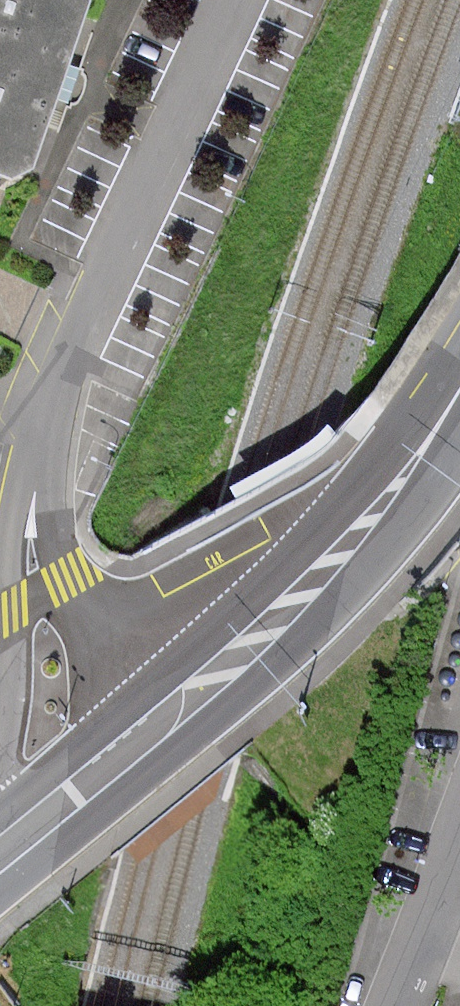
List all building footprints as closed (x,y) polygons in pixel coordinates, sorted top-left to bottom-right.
[(10,174),(30,162),(53,98),(87,0),(0,0),(0,170),(10,174)]
